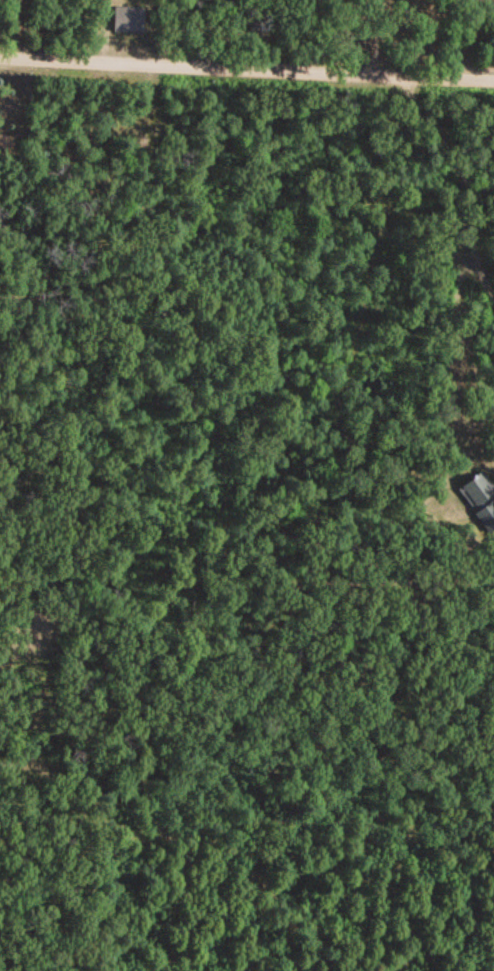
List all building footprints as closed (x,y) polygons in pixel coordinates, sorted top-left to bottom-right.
[(141,4),(112,4),(112,30),(141,30),(141,4)] [(481,468),(461,482),(490,526),(493,524),(493,502),(490,496),(493,493),(493,488),(481,468)]
